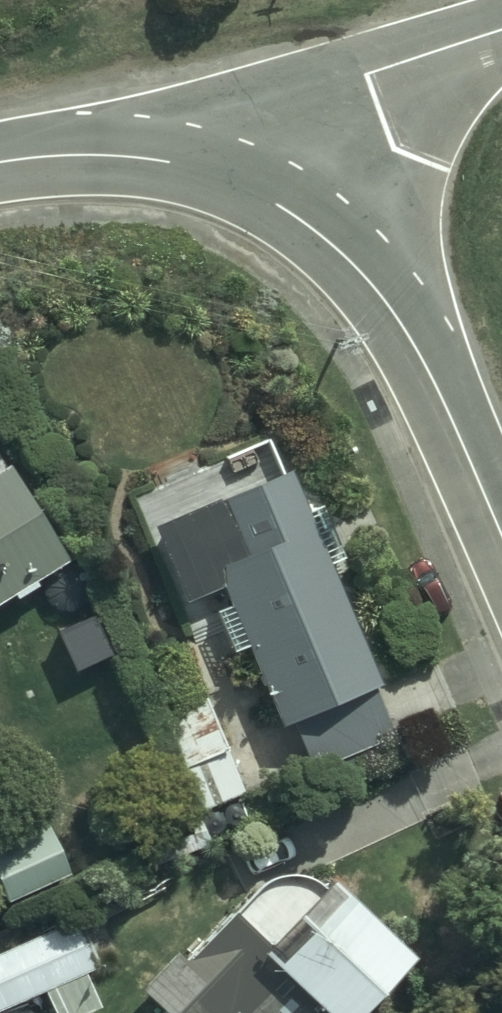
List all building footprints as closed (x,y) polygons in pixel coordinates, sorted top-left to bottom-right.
[(0,473),(0,605),(11,599),(14,603),(38,588),(34,583),(67,563),(8,468),(0,473)] [(290,471),(153,530),(185,606),(223,590),(229,604),(214,611),(233,656),(247,649),(280,728),(379,686),(330,568),(344,561),(331,529),(317,535),(290,471)] [(0,838),(0,887),(7,902),(67,874),(41,818),(0,838)] [(413,961),(329,880),(321,888),(319,886),(316,884),(314,883),(311,881),(308,880),(306,879),(303,878),(300,877),(297,877),(294,876),(291,876),(288,876),(285,876),(282,876),(279,876),(276,877),(273,878),(270,878),(267,879),(264,881),(262,882),(259,883),(256,885),(254,887),(252,889),(249,891),(247,893),(245,895),(243,897),(241,900),(240,902),(238,905),(237,908),(236,910),(235,913),(188,961),(179,953),(140,990),(163,1012),(362,1012),(413,961)] [(96,970),(74,921),(12,948),(8,939),(0,943),(0,1012),(96,970)]
